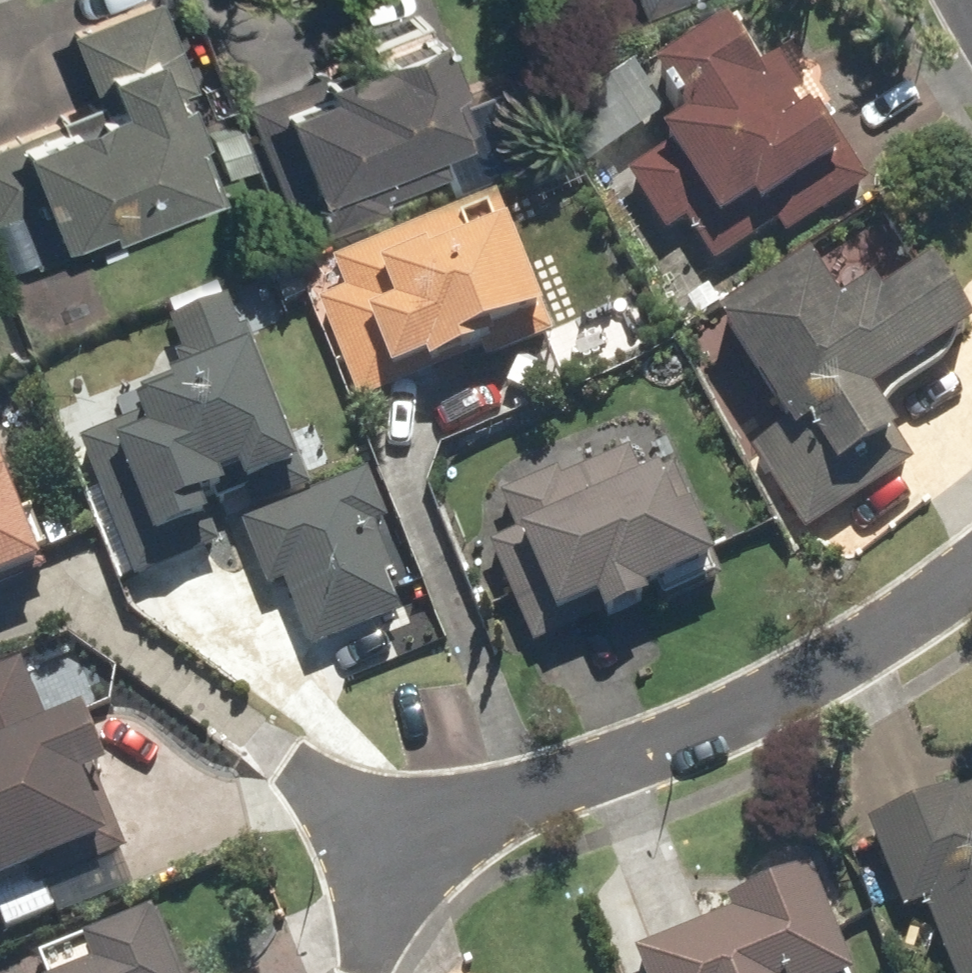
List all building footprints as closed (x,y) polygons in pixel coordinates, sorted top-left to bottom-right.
[(166,0),(143,0),(73,29),(101,95),(0,137),(0,216),(15,210),(39,267),(242,184),(166,0)] [(641,11),(667,0),(636,0),(641,11)] [(441,15),(241,95),(282,196),(313,184),(331,230),(424,193),(409,156),(486,125),(441,15)] [(724,275),(869,178),(760,16),(670,76),(703,125),(631,173),(675,238),(692,227),(724,275)] [(353,291),(324,303),(367,406),(568,323),(511,187),(340,258),(353,291)] [(811,535),(927,460),(889,401),(971,348),(971,289),(954,262),(898,298),(889,285),(856,306),(827,262),(734,321),(798,422),(756,449),(811,535)] [(85,443),(141,583),(238,545),(224,510),(320,471),(249,295),(178,324),(197,371),(147,391),(157,414),(85,443)] [(58,573),(5,440),(0,442),(0,596),(58,573)] [(638,441),(508,499),(524,533),(497,544),(545,652),(734,569),(688,467),(656,482),(638,441)] [(377,471),(250,522),(277,589),(291,583),(319,652),(417,613),(383,529),(398,523),(377,471)] [(125,845),(100,783),(125,773),(102,716),(63,732),(36,666),(0,681),(0,895),(125,845)] [(875,820),(913,911),(929,905),(956,972),(971,972),(971,781),(875,820)] [(820,862),(729,898),(733,908),(638,946),(649,972),(851,972),(864,968),(820,862)] [(167,911),(43,961),(48,972),(192,972),(167,911)]
